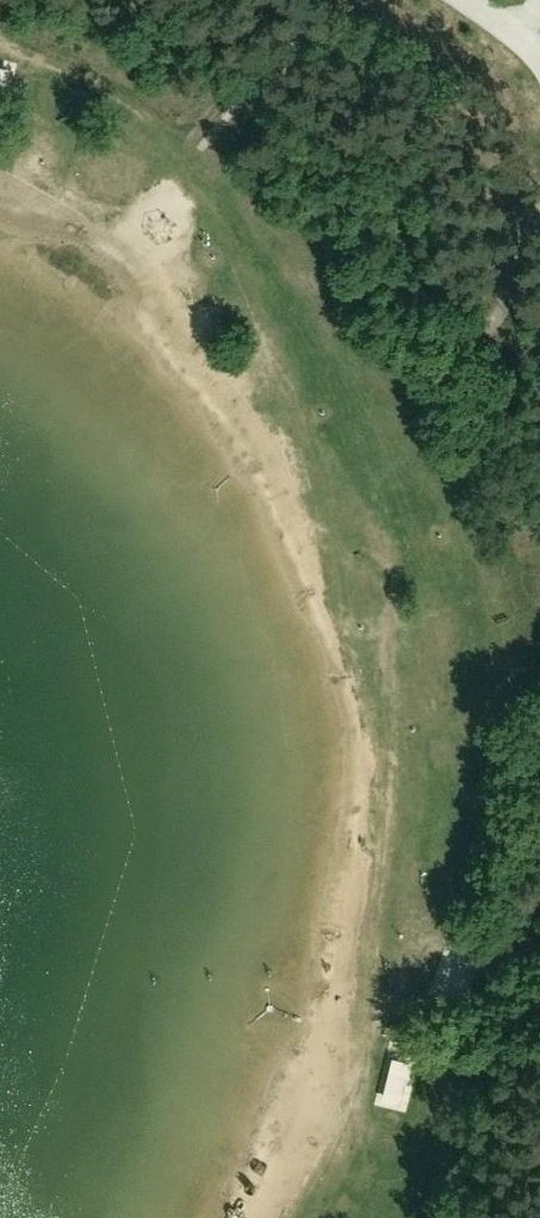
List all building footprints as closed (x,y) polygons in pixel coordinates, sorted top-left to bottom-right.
[(476,780),(464,780),(464,791),(476,791),(476,780)] [(395,1061),(397,1062),(395,1069),(393,1069),(386,1098),(385,1098),(385,1099),(399,1102),(409,1064),(395,1061)]
